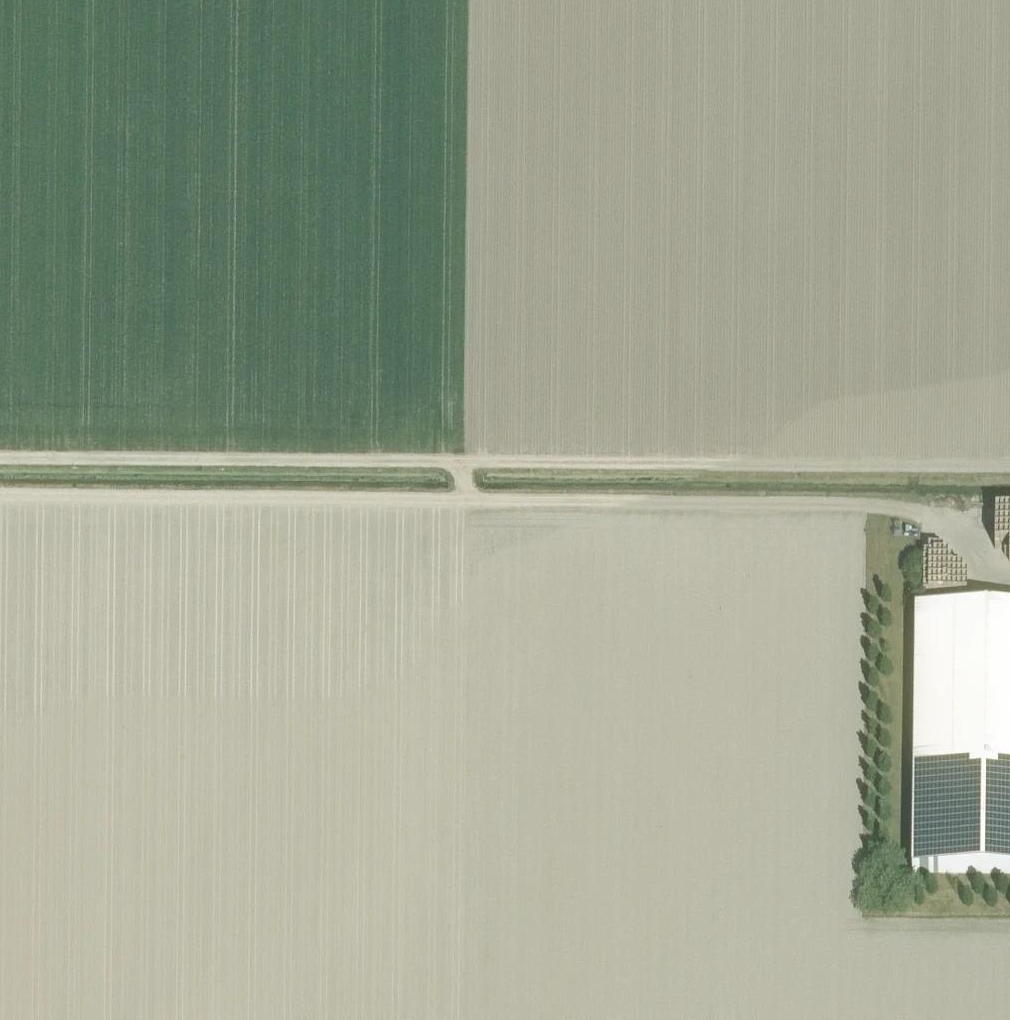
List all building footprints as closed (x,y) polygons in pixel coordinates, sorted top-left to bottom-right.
[(914,611),(911,872),(1009,873),(1009,612),(914,611)]
